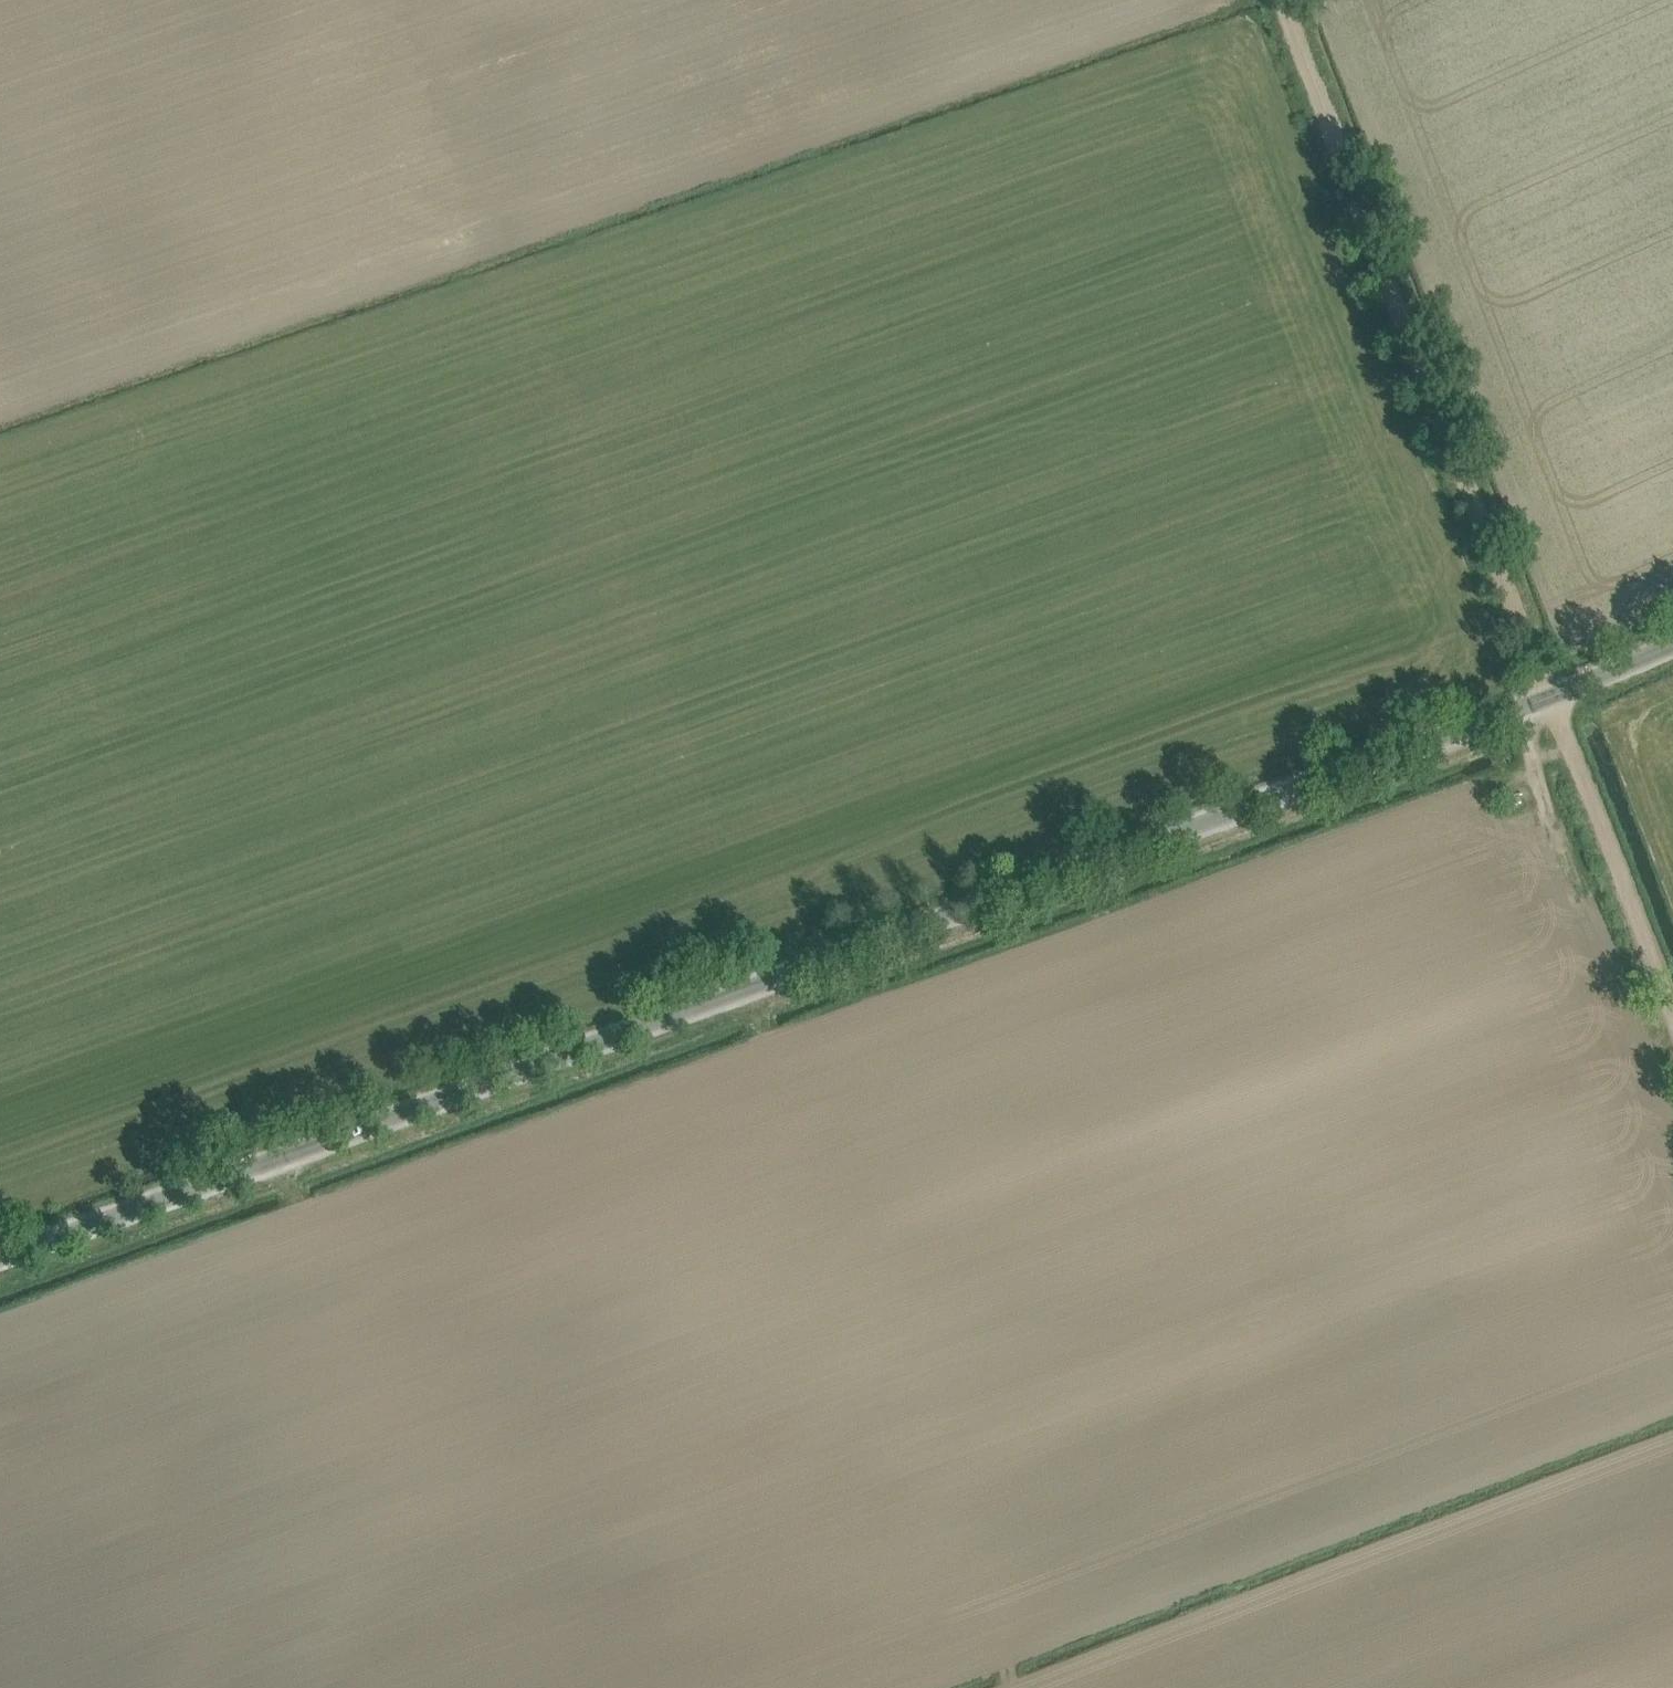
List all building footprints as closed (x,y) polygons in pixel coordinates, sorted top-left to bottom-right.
[(1522,805),(1519,796),(1503,802),(1506,811),(1522,805)]
